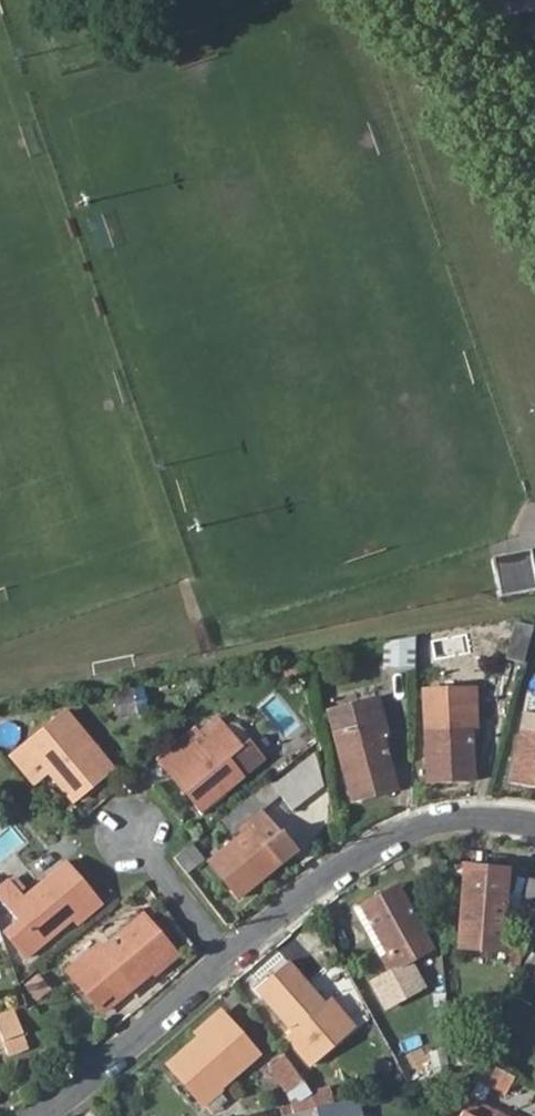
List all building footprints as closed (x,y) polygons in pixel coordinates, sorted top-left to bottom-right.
[(496,556),(505,597),(534,592),(534,549),(496,556)] [(514,624),(504,658),(522,663),(532,629),(514,624)] [(414,637),(383,643),(383,670),(414,671),(414,637)] [(119,696),(123,717),(149,711),(145,690),(119,696)] [(329,711),(346,776),(355,773),(362,799),(398,789),(384,738),(390,736),(380,698),(329,711)] [(426,728),(427,756),(436,756),(437,782),(475,780),(474,727),(479,725),(479,708),(450,710),(450,727),(426,728)] [(515,757),(522,758),(518,784),(534,787),(534,713),(524,711),(515,757)] [(89,758),(96,752),(78,732),(82,729),(69,715),(16,758),(28,773),(43,761),(52,772),(77,802),(106,777),(89,758)] [(161,761),(172,775),(214,740),(211,736),(226,724),(219,717),(198,736),(195,732),(161,761)] [(214,740),(172,775),(196,804),(218,787),(224,794),(244,776),(229,757),(243,746),(226,724),(211,736),(214,740)] [(314,750),(277,780),(289,798),(318,775),(314,750)] [(113,771),(96,752),(89,758),(106,777),(113,771)] [(436,756),(427,756),(427,782),(437,782),(436,756)] [(522,758),(515,757),(511,782),(518,784),(522,758)] [(43,761),(28,773),(38,784),(52,772),(43,761)] [(355,773),(346,776),(352,801),(362,799),(355,773)] [(218,787),(196,804),(203,811),(224,794),(218,787)] [(252,825),(209,858),(238,895),(299,850),(287,834),(284,836),(265,810),(249,822),(252,825)] [(69,911),(91,894),(66,864),(24,899),(20,894),(5,906),(18,921),(5,932),(25,956),(75,918),(69,911)] [(502,945),(510,945),(511,923),(507,922),(507,871),(485,870),(486,866),(460,865),(460,878),(466,879),(464,924),(485,926),(485,945),(502,945)] [(534,917),(534,881),(529,880),(520,911),(534,917)] [(397,883),(383,891),(388,901),(402,893),(397,883)] [(388,901),(383,891),(361,904),(387,951),(381,955),(392,974),(435,950),(402,893),(388,901)] [(96,900),(91,894),(69,911),(75,918),(96,900)] [(87,944),(56,968),(90,1009),(141,971),(144,973),(167,955),(135,915),(91,948),(87,944)] [(510,962),(510,945),(502,945),(502,961),(510,962)] [(521,970),(534,977),(534,960),(527,956),(521,970)] [(277,989),(265,999),(297,1035),(311,1024),(323,1038),(345,1019),(331,1004),(326,1008),(289,964),(271,980),(277,989)] [(33,1003),(51,992),(40,974),(22,985),(33,1003)] [(258,991),(265,999),(277,989),(271,980),(258,991)] [(201,1039),(169,1066),(204,1105),(218,1095),(213,1089),(255,1054),(222,1014),(199,1035),(201,1039)] [(445,1049),(428,1051),(431,1073),(448,1071),(445,1049)] [(289,1104),(305,1093),(283,1057),(266,1068),(289,1104)] [(488,1067),(461,1115),(509,1115),(484,1102),(493,1085),(507,1091),(513,1079),(488,1067)] [(317,1115),(345,1115),(356,1112),(352,1099),(314,1107),(317,1115)] [(314,1107),(279,1115),(317,1115),(314,1107)]
